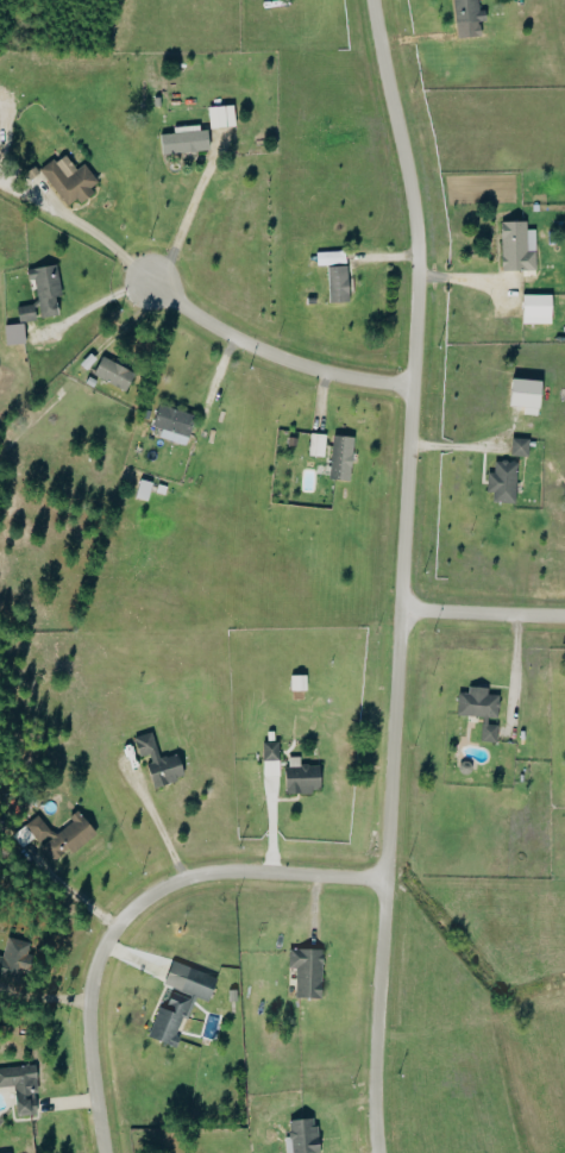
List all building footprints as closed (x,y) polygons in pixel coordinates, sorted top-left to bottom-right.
[(479,36),(478,22),(484,21),(483,10),(478,11),(477,0),(452,0),(456,38),(479,36)] [(207,129),(233,128),(232,106),(207,107),(207,129)] [(208,151),(206,126),(171,129),(171,134),(158,135),(160,156),(208,151)] [(82,164),(74,170),(61,154),(38,172),(65,207),(74,200),(76,202),(98,185),(82,164)] [(534,271),(533,230),(525,230),(525,222),(499,222),(499,271),(534,271)] [(315,266),(344,265),(343,252),(315,253),(315,266)] [(60,296),(54,265),(25,270),(27,280),(31,279),(39,319),(57,315),(54,297),(60,296)] [(326,303),(346,302),(346,267),(326,267),(326,303)] [(549,324),(550,295),(521,295),(521,324),(549,324)] [(14,307),(16,323),(32,321),(31,306),(14,307)] [(2,326),(4,346),(22,343),(20,324),(2,326)] [(84,371),(94,360),(87,354),(78,365),(84,371)] [(90,377),(124,391),(132,372),(98,358),(90,377)] [(538,383),(509,378),(504,404),(534,409),(538,383)] [(160,431),(158,438),(183,446),(192,416),(157,405),(150,427),(160,431)] [(324,458),(325,435),(308,435),(308,457),(324,458)] [(352,438),(330,437),(328,480),(349,481),(352,438)] [(510,456),(527,457),(528,439),(510,439),(510,456)] [(516,462),(493,462),(493,473),(488,473),(487,502),(515,503),(516,462)] [(495,743),(497,696),(486,696),(486,689),(466,688),(466,694),(456,693),(455,717),(481,718),(480,743),(495,743)] [(157,759),(151,733),(131,737),(136,758),(143,756),(150,787),(181,780),(175,755),(157,759)] [(261,762),(277,761),(277,743),(261,743),(261,762)] [(319,793),(318,765),(299,766),(299,757),(286,758),(287,768),(281,768),(282,794),(319,793)] [(39,817),(13,834),(22,848),(35,839),(52,864),(93,836),(76,811),(67,817),(71,823),(52,836),(39,817)] [(0,958),(0,979),(18,984),(29,944),(7,938),(1,958),(0,958)] [(294,999),(319,999),(320,951),(287,950),(287,969),(294,969),(294,999)] [(214,979),(170,961),(160,984),(168,987),(146,1038),(173,1050),(177,1039),(174,1037),(191,997),(204,1002),(214,979)] [(34,1068),(0,1068),(0,1088),(11,1088),(12,1116),(35,1115),(34,1068)] [(314,1120),(284,1122),(286,1152),(316,1152),(314,1120)]
